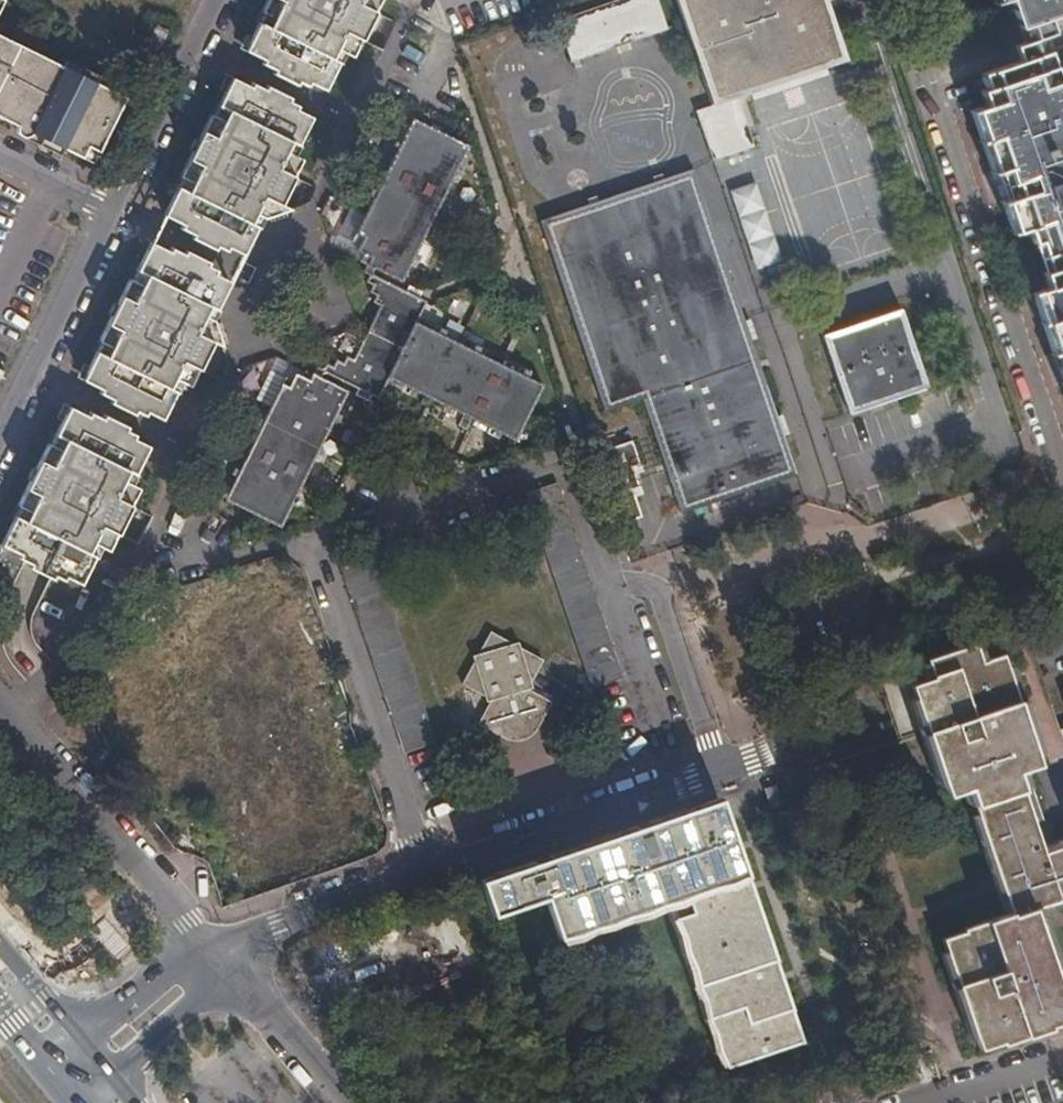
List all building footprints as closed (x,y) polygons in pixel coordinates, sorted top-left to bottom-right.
[(261,13),(265,15),(245,52),(266,62),(265,65),(276,70),(274,75),(297,86),(299,82),(309,86),(310,83),(326,91),(344,54),(355,58),(383,0),(268,0),(261,13)] [(666,28),(657,0),(614,0),(556,19),(571,61),(666,28)] [(844,59),(825,0),(675,0),(710,104),(694,110),(712,159),(752,145),(735,96),(844,59)] [(1013,11),(1019,9),(1029,38),(1012,44),(1017,60),(992,68),(984,70),(984,71),(989,86),(986,86),(981,88),(986,103),(984,104),(968,109),(1008,232),(1025,226),(1046,286),(1028,292),(1062,396),(1062,78),(1056,80),(1041,35),(1051,31),(1046,16),(1062,11),(1062,0),(1009,0),(1013,11)] [(159,51),(169,30),(158,24),(147,46),(159,51)] [(60,155),(64,149),(94,164),(127,98),(77,73),(80,65),(68,59),(63,67),(0,36),(0,117),(47,141),(44,147),(60,155)] [(255,84),(253,88),(233,78),(215,116),(212,115),(181,177),(184,179),(165,216),(183,225),(181,230),(208,242),(210,238),(218,243),(258,230),(263,219),(266,220),(293,211),(282,205),(304,160),(294,155),(313,117),(297,110),(299,106),(289,102),(291,99),(268,87),(267,90),(255,84)] [(402,283),(469,148),(414,120),(354,241),(361,244),(358,252),(364,255),(361,262),(402,283)] [(679,513),(795,474),(693,169),(539,221),(603,411),(641,399),(679,513)] [(173,249),(170,253),(152,244),(134,280),(131,280),(101,342),(103,344),(85,381),(105,390),(102,395),(113,401),(112,404),(134,416),(137,411),(146,416),(148,413),(163,420),(182,383),(192,387),(215,344),(223,348),(214,319),(218,310),(205,270),(197,265),(199,261),(173,249)] [(324,373),(378,399),(388,379),(516,441),(544,386),(416,323),(426,303),(372,276),(368,282),(375,285),(372,293),(378,296),(375,303),(383,306),(355,362),(348,359),(344,365),(337,362),(333,368),(327,365),(324,373)] [(848,412),(925,386),(899,308),(821,334),(848,412)] [(281,527),(348,392),(307,372),(303,379),(296,376),(293,382),(286,379),(226,500),(281,527)] [(67,578),(82,586),(100,548),(110,553),(142,490),(131,484),(149,447),(135,440),(136,436),(127,431),(128,427),(105,416),(104,420),(92,414),(90,417),(71,407),(52,446),(49,445),(18,508),(22,509),(3,546),(23,557),(20,560),(32,566),(30,570),(54,582),(56,578),(65,582),(67,578)] [(533,518),(590,687),(622,676),(555,481),(524,491),(533,518)] [(617,481),(604,485),(617,524),(622,523),(629,544),(638,541),(631,520),(641,517),(631,487),(621,491),(617,481)] [(368,543),(336,553),(403,749),(433,739),(376,568),(368,543)] [(478,724),(503,737),(510,725),(510,723),(524,717),(525,718),(538,726),(552,701),(528,688),(543,659),(491,630),(462,683),(491,699),(478,724)] [(923,658),(926,665),(973,649),(971,642),(923,658)] [(916,707),(924,730),(1014,699),(1007,677),(1005,673),(999,653),(977,660),(973,649),(926,665),(929,676),(908,683),(915,704),(916,707)] [(590,687),(591,691),(623,680),(622,676),(590,687)] [(924,730),(946,794),(967,787),(1010,912),(961,927),(963,931),(942,938),(979,1048),(1001,1040),(1002,1044),(1050,1028),(1048,1024),(1062,1019),(1062,998),(1032,907),(1062,896),(1062,844),(1042,851),(1014,770),(1036,763),(1014,699),(924,730)] [(510,725),(503,737),(508,739),(512,740),(517,740),(523,739),(528,737),(533,734),(538,726),(525,718),(524,717),(510,723),(510,725)] [(433,739),(403,749),(404,753),(435,743),(433,739)] [(546,897),(562,938),(667,899),(692,997),(722,1068),(804,1038),(724,782),(555,842),(476,872),(488,913),(546,897)]
